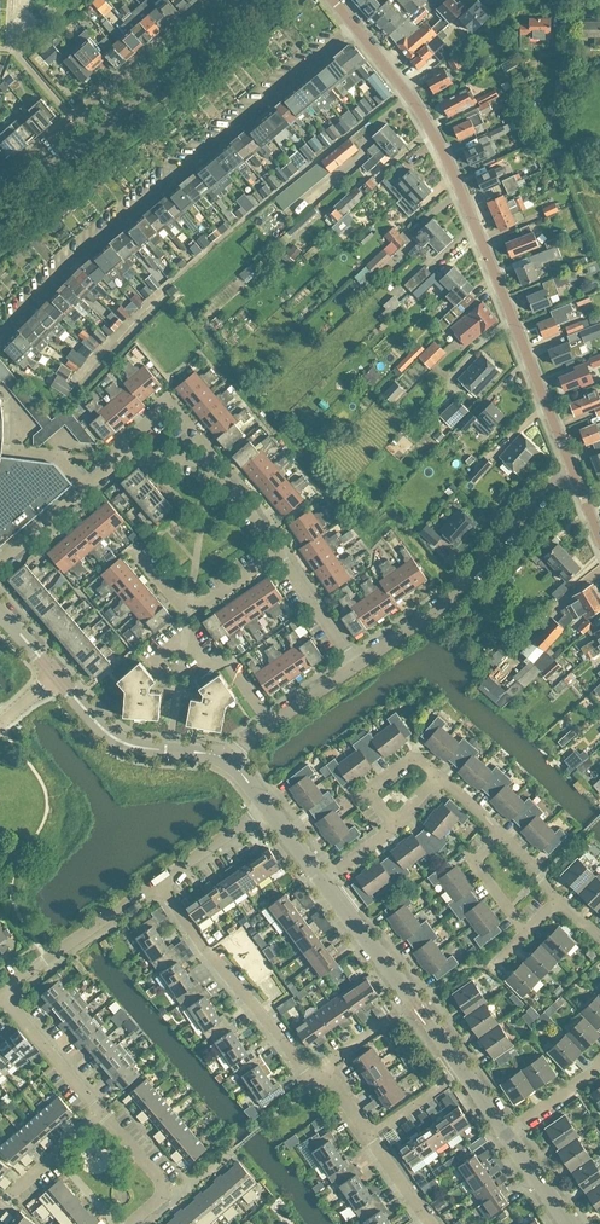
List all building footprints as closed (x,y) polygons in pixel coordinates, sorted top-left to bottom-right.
[(158,6),(156,4),(153,0),(146,0),(141,4),(148,12),(149,14),(163,29),(171,21),(158,6)] [(180,13),(169,0),(153,0),(156,4),(158,6),(171,21),(180,13)] [(189,0),(172,0),(183,12),(192,3),(189,0)] [(361,8),(369,17),(387,0),(369,0),(361,8)] [(369,17),(374,22),(393,4),(395,7),(401,2),(400,1),(399,0),(389,0),(387,0),(369,17)] [(403,7),(401,8),(407,14),(414,22),(416,24),(423,17),(442,0),(410,0),(403,7)] [(458,3),(454,0),(446,0),(437,8),(438,9),(437,11),(437,12),(438,13),(439,14),(440,15),(441,16),(443,17),(432,27),(437,34),(466,7),(460,1),(458,3)] [(461,17),(456,21),(460,27),(464,23),(472,31),(493,13),(480,0),(475,0),(459,15),(461,17)] [(144,44),(154,36),(153,36),(140,22),(136,17),(132,12),(124,4),(119,8),(125,15),(122,18),(125,23),(125,22),(144,44)] [(132,12),(136,17),(140,22),(153,36),(162,29),(163,29),(149,14),(148,12),(141,4),(137,8),(132,12)] [(381,28),(402,9),(400,8),(398,10),(395,7),(393,4),(374,22),(381,28)] [(389,35),(389,34),(406,19),(400,12),(402,10),(402,9),(381,28),(389,35)] [(88,15),(83,10),(78,15),(81,18),(85,18),(88,15)] [(405,36),(407,39),(419,29),(427,22),(423,17),(416,24),(415,25),(408,17),(406,19),(389,34),(389,35),(397,44),(405,36)] [(559,48),(559,32),(551,32),(551,19),(529,19),(529,24),(520,24),(520,48),(529,48),(529,38),(550,38),(550,48),(559,48)] [(596,22),(596,19),(581,19),(581,21),(581,35),(595,35),(595,44),(599,44),(599,22),(596,22)] [(135,52),(122,37),(116,30),(108,20),(107,20),(103,23),(112,34),(117,41),(113,45),(127,60),(135,52)] [(125,22),(125,23),(116,30),(122,37),(135,52),(143,44),(144,45),(144,44),(125,22)] [(425,44),(431,39),(437,34),(432,27),(427,22),(419,29),(407,39),(405,36),(397,44),(410,60),(411,61),(419,54),(417,51),(425,44)] [(63,27),(57,33),(61,38),(68,32),(63,27)] [(105,58),(107,57),(102,51),(104,50),(98,43),(86,29),(75,38),(81,45),(98,64),(105,58)] [(431,39),(425,44),(434,53),(440,60),(451,50),(437,34),(431,39)] [(102,40),(98,43),(104,50),(102,51),(107,57),(117,68),(127,60),(113,45),(106,36),(102,40)] [(49,40),(41,47),(44,52),(53,44),(49,40)] [(61,53),(53,44),(44,52),(40,55),(49,65),(61,53)] [(426,61),(434,53),(425,44),(417,51),(419,54),(411,61),(418,69),(427,62),(426,61)] [(98,64),(81,45),(74,51),(91,71),(98,65),(98,64)] [(393,92),(376,71),(354,45),(348,45),(342,50),(360,72),(362,74),(363,76),(366,80),(377,93),(383,100),(393,92)] [(580,61),(579,46),(569,47),(571,62),(580,61)] [(91,71),(74,51),(71,48),(66,52),(69,56),(64,60),(83,81),(93,73),(91,71)] [(366,80),(363,76),(362,74),(360,72),(342,50),(333,57),(351,79),(353,81),(354,83),(355,84),(362,78),(365,82),(366,80)] [(36,54),(31,59),(40,69),(45,64),(36,54)] [(520,54),(513,58),(517,65),(524,61),(520,54)] [(462,65),(456,55),(448,59),(454,70),(462,65)] [(351,79),(333,57),(325,64),(324,64),(340,82),(343,86),(347,91),(347,90),(355,84),(354,83),(353,81),(351,79)] [(113,70),(116,67),(111,61),(108,64),(113,70)] [(343,86),(340,82),(324,64),(316,71),(332,89),(335,86),(344,96),(349,92),(347,90),(347,91),(343,86)] [(16,81),(6,69),(3,78),(10,86),(16,81)] [(452,82),(448,76),(451,75),(449,72),(447,73),(444,69),(434,75),(435,76),(427,80),(433,92),(452,82)] [(338,97),(332,89),(316,71),(308,78),(323,96),(326,100),(330,104),(338,97)] [(323,96),(308,78),(299,85),(315,103),(321,111),(321,110),(321,109),(324,106),(327,110),(331,106),(330,105),(330,104),(326,100),(323,96)] [(5,81),(0,85),(0,87),(4,91),(10,86),(5,81)] [(480,105),(507,91),(503,84),(476,98),(480,105)] [(315,103),(299,85),(291,92),(306,110),(311,106),(317,114),(321,111),(315,103)] [(467,105),(476,100),(469,87),(441,102),(442,104),(441,105),(444,110),(445,109),(448,116),(467,105)] [(309,114),(306,110),(291,92),(283,99),(298,117),(302,114),(307,119),(311,116),(309,114)] [(377,93),(374,96),(379,103),(380,103),(383,100),(377,93)] [(374,108),(364,97),(357,103),(366,114),(374,108)] [(58,118),(41,98),(33,105),(29,100),(25,104),(46,128),(58,118)] [(298,117),(283,99),(274,106),(290,124),(294,120),(300,126),(303,123),(301,121),(298,117)] [(492,108),(489,102),(478,107),(482,114),(492,108)] [(46,128),(25,104),(20,108),(24,113),(17,119),(34,139),(46,128)] [(366,115),(358,105),(352,110),(360,119),(366,115)] [(290,124),(274,106),(258,120),(273,138),(275,136),(285,128),(292,136),(297,133),(292,128),(290,124)] [(474,126),(484,122),(479,112),(467,117),(468,119),(453,126),(459,139),(476,131),(474,126)] [(358,121),(353,115),(347,120),(352,126),(358,121)] [(34,139),(17,119),(5,129),(22,149),(34,139)] [(273,138),(258,120),(247,129),(265,150),(269,155),(273,152),(266,144),(273,138)] [(349,128),(343,120),(337,124),(344,133),(349,128)] [(382,147),(397,134),(386,123),(372,136),(377,141),(367,149),(372,155),(382,147)] [(341,135),(333,125),(326,130),(334,140),(341,135)] [(493,138),(506,133),(503,126),(490,132),(493,138)] [(5,129),(0,134),(0,149),(9,160),(22,149),(5,129)] [(265,150),(247,129),(238,136),(254,154),(259,150),(266,157),(269,155),(265,150)] [(328,146),(333,142),(323,130),(318,135),(328,146)] [(362,165),(367,171),(388,153),(392,158),(406,145),(397,134),(382,147),(372,155),(362,165)] [(254,154),(238,136),(230,143),(245,161),(246,161),(250,157),(258,167),(263,164),(257,157),(254,154)] [(323,146),(315,136),(308,141),(316,152),(323,146)] [(349,138),(321,161),(330,172),(358,149),(349,138)] [(488,157),(484,150),(491,147),(488,140),(481,143),(481,142),(464,150),(471,164),(488,157)] [(246,161),(245,161),(230,143),(222,150),(237,168),(240,171),(242,174),(247,179),(251,176),(246,170),(251,166),(246,161)] [(317,156),(306,143),(300,148),(311,160),(317,156)] [(237,168),(222,150),(213,157),(228,175),(234,170),(239,176),(242,174),(240,171),(237,168)] [(290,157),(299,169),(308,162),(298,150),(290,157)] [(228,175),(213,157),(205,164),(220,182),(225,177),(228,180),(231,178),(228,175)] [(292,160),(282,169),(289,177),(299,169),(292,160)] [(284,210),(330,172),(321,161),(275,199),(284,210)] [(220,182),(205,164),(196,171),(212,189),(215,192),(217,195),(222,191),(225,194),(228,191),(223,185),(220,182)] [(285,181),(289,177),(282,169),(279,165),(274,169),(285,181)] [(500,182),(497,175),(505,171),(502,166),(495,169),(494,168),(476,176),(483,190),(500,182)] [(370,172),(374,179),(380,175),(376,168),(370,172)] [(400,199),(421,180),(411,169),(397,181),(390,188),(400,199)] [(226,206),(219,198),(217,195),(215,192),(212,189),(196,171),(188,178),(203,196),(208,192),(223,209),(221,210),(230,222),(236,217),(226,206)] [(280,185),(271,174),(266,178),(275,189),(280,185)] [(502,180),(505,186),(517,180),(514,175),(502,180)] [(203,196),(188,178),(180,185),(195,203),(199,199),(207,209),(208,208),(214,215),(218,212),(206,199),(203,196)] [(361,197),(376,184),(371,178),(359,189),(357,187),(328,212),(335,220),(361,197)] [(417,204),(431,191),(421,180),(400,199),(399,200),(402,204),(410,196),(417,204)] [(520,188),(517,180),(505,186),(508,194),(520,188)] [(195,203),(180,185),(169,194),(184,212),(188,208),(195,216),(199,212),(193,204),(195,203)] [(272,192),(266,185),(260,190),(266,197),(272,192)] [(264,199),(256,190),(251,194),(246,194),(254,204),(257,204),(264,199)] [(530,191),(520,196),(521,197),(523,202),(533,198),(530,191)] [(194,233),(199,230),(184,212),(169,194),(160,201),(176,219),(179,216),(188,226),(194,233)] [(253,204),(245,195),(240,200),(248,209),(253,204)] [(494,215),(509,209),(503,195),(488,202),(494,215)] [(513,200),(516,205),(523,202),(521,197),(513,200)] [(176,219),(160,201),(152,208),(167,226),(170,229),(175,225),(178,230),(182,226),(178,222),(176,219)] [(526,208),(523,202),(516,205),(509,209),(494,215),(501,229),(515,223),(512,215),(526,208)] [(250,216),(261,234),(281,222),(270,203),(250,216)] [(559,210),(555,203),(543,209),(546,216),(559,210)] [(247,212),(242,206),(236,211),(241,218),(247,212)] [(314,207),(288,231),(292,235),(293,236),(319,212),(314,207)] [(186,246),(170,229),(167,226),(152,208),(143,215),(159,233),(163,229),(172,239),(183,251),(187,247),(186,246)] [(348,212),(332,226),(338,233),(353,219),(348,212)] [(159,233),(143,215),(135,222),(155,246),(164,239),(161,236),(159,233)] [(443,228),(433,218),(413,236),(419,243),(408,253),(412,257),(419,251),(418,251),(443,228)] [(155,246),(135,222),(127,229),(142,247),(147,242),(152,248),(151,249),(160,258),(164,255),(155,246)] [(226,222),(218,229),(222,234),(230,226),(226,222)] [(533,232),(529,224),(520,228),(523,236),(533,232)] [(384,235),(390,242),(400,234),(393,226),(384,235)] [(369,228),(358,238),(364,244),(374,234),(369,228)] [(439,252),(453,239),(443,228),(418,251),(419,251),(422,255),(433,245),(439,252)] [(149,255),(145,250),(142,247),(127,229),(118,236),(133,254),(138,250),(144,256),(144,255),(146,258),(145,258),(155,270),(159,266),(149,255)] [(213,240),(221,234),(217,229),(210,235),(213,240)] [(288,231),(282,237),(286,241),(292,235),(288,231)] [(538,245),(533,232),(523,236),(506,243),(512,256),(538,245)] [(197,240),(204,248),(210,243),(203,234),(197,240)] [(406,241),(400,234),(390,242),(366,264),(367,265),(354,276),(362,284),(374,273),(375,273),(392,258),(390,256),(397,250),(397,249),(406,241)] [(133,254),(118,236),(110,243),(127,263),(130,266),(138,259),(136,257),(133,254)] [(203,250),(194,239),(186,246),(187,247),(195,256),(203,250)] [(127,263),(110,243),(102,250),(117,268),(119,271),(122,274),(131,267),(130,266),(127,263)] [(292,246),(286,254),(294,260),(300,252),(292,246)] [(538,277),(540,276),(537,268),(541,267),(538,261),(543,259),(544,261),(553,257),(549,249),(532,256),(534,262),(532,263),(532,262),(516,268),(523,284),(538,278),(538,277)] [(117,268),(102,250),(93,257),(108,275),(114,270),(123,281),(126,278),(122,274),(119,271),(117,268)] [(588,262),(585,256),(579,258),(582,265),(588,262)] [(108,275),(93,257),(81,267),(98,283),(104,279),(108,284),(113,280),(111,278),(108,275)] [(175,261),(181,267),(186,262),(180,257),(175,261)] [(254,261),(240,274),(247,283),(255,276),(254,275),(255,274),(257,276),(263,271),(261,269),(264,266),(258,259),(255,262),(254,261)] [(591,263),(595,273),(599,271),(599,270),(597,261),(591,263)] [(405,284),(412,292),(432,274),(424,266),(405,284)] [(446,295),(464,277),(453,266),(440,280),(447,287),(442,291),(446,295)] [(109,294),(98,283),(81,267),(73,275),(96,297),(100,293),(105,298),(109,294)] [(162,284),(152,273),(146,279),(157,290),(162,284)] [(533,311),(551,304),(549,297),(559,293),(557,287),(569,282),(566,273),(542,283),(545,288),(537,291),(537,292),(527,296),(533,311)] [(413,302),(437,280),(432,274),(408,296),(413,302)] [(96,297),(73,275),(66,283),(83,299),(87,294),(93,300),(96,297)] [(456,305),(474,287),(464,277),(446,295),(456,305)] [(91,307),(86,302),(83,299),(66,283),(58,291),(74,307),(78,303),(88,311),(91,307)] [(174,284),(168,289),(173,295),(179,290),(174,284)] [(147,297),(152,293),(145,285),(141,290),(147,297)] [(78,310),(74,307),(58,291),(50,298),(66,315),(74,322),(75,322),(82,315),(78,310)] [(143,301),(136,293),(131,298),(138,305),(143,301)] [(400,303),(393,294),(383,304),(386,308),(378,316),(382,320),(390,312),(400,303)] [(588,296),(576,301),(579,307),(591,302),(588,296)] [(74,322),(66,315),(50,298),(42,306),(59,323),(64,318),(73,327),(76,324),(75,322),(74,322)] [(137,306),(131,300),(126,305),(132,311),(137,306)] [(465,345),(497,319),(483,302),(451,328),(465,345)] [(570,303),(550,311),(553,317),(538,323),(541,330),(539,330),(539,332),(540,335),(542,336),(543,336),(544,337),(559,331),(557,325),(569,320),(567,313),(573,310),(570,303)] [(443,331),(462,311),(456,305),(436,324),(443,331)] [(58,338),(66,330),(62,326),(59,323),(42,306),(34,314),(51,331),(54,334),(58,338)] [(129,315),(120,306),(116,311),(125,319),(129,315)] [(117,316),(112,311),(107,315),(113,320),(117,316)] [(58,338),(54,334),(51,331),(34,314),(26,322),(43,339),(48,344),(49,343),(48,342),(51,339),(54,342),(58,338)] [(118,316),(110,324),(115,328),(123,321),(118,316)] [(216,317),(213,320),(218,325),(221,322),(216,317)] [(587,318),(581,321),(584,327),(590,325),(587,318)] [(584,327),(581,321),(566,327),(568,334),(584,327)] [(48,344),(43,339),(26,322),(19,330),(35,347),(39,350),(41,352),(48,344)] [(110,335),(115,330),(107,322),(102,327),(110,335)] [(595,333),(592,325),(569,335),(571,341),(549,350),(555,364),(574,357),(573,356),(582,353),(580,346),(585,343),(583,338),(595,333)] [(99,343),(83,329),(78,335),(95,349),(99,343)] [(106,337),(96,329),(91,336),(101,344),(106,337)] [(11,338),(28,355),(32,350),(38,357),(39,356),(40,355),(41,357),(43,354),(41,352),(39,350),(35,347),(19,330),(11,338)] [(31,358),(28,355),(11,338),(2,347),(24,368),(28,363),(32,367),(38,362),(31,358)] [(430,368),(446,352),(435,341),(419,356),(430,368)] [(403,372),(419,355),(425,349),(419,343),(396,366),(403,372)] [(84,344),(78,352),(87,358),(93,351),(84,344)] [(74,349),(68,356),(82,365),(87,358),(78,352),(74,349)] [(599,365),(599,353),(589,358),(593,368),(599,365)] [(476,396),(500,371),(482,354),(458,379),(476,396)] [(80,366),(82,365),(68,356),(67,358),(69,359),(66,364),(76,371),(79,366),(80,366)] [(2,380),(14,394),(24,386),(12,372),(0,358),(0,382),(2,380)] [(162,385),(144,365),(140,369),(138,366),(135,366),(130,360),(126,363),(152,394),(162,385)] [(583,386),(594,381),(586,362),(575,366),(576,370),(560,377),(565,389),(582,383),(583,386)] [(152,394),(126,363),(122,367),(127,373),(127,376),(129,379),(124,382),(145,406),(146,406),(142,402),(152,394)] [(72,371),(61,364),(56,373),(58,374),(66,380),(72,371)] [(373,366),(363,377),(368,382),(378,371),(373,366)] [(184,398),(214,373),(210,369),(204,374),(201,373),(199,375),(195,371),(175,388),(184,398)] [(192,408),(212,391),(209,387),(211,385),(211,382),(217,377),(214,373),(184,398),(192,408)] [(67,395),(75,385),(66,380),(58,374),(51,385),(67,395)] [(108,375),(104,379),(106,381),(109,385),(113,381),(108,375)] [(145,406),(124,382),(124,383),(127,387),(124,390),(122,387),(119,387),(113,381),(109,385),(135,415),(145,406)] [(404,389),(396,381),(384,393),(392,402),(404,389)] [(135,415),(109,385),(105,388),(110,394),(110,397),(112,400),(108,403),(125,423),(135,415)] [(201,418),(231,393),(227,388),(221,394),(218,393),(216,395),(212,391),(192,408),(201,418)] [(596,390),(584,395),(585,397),(570,403),(575,415),(595,408),(598,415),(599,414),(599,400),(596,390)] [(209,428),(229,411),(226,407),(228,405),(228,402),(234,397),(231,393),(201,418),(209,428)] [(125,423),(108,403),(104,407),(102,405),(99,404),(94,398),(89,402),(115,432),(125,423)] [(115,432),(89,402),(85,405),(91,412),(95,409),(100,415),(90,423),(105,441),(115,432)] [(491,427),(504,415),(492,402),(477,417),(471,412),(459,425),(465,431),(474,421),(478,426),(484,420),(491,427)] [(450,426),(464,414),(454,403),(440,415),(450,426)] [(82,425),(67,407),(57,415),(72,432),(82,425)] [(218,438),(248,413),(244,408),(238,414),(235,413),(233,415),(229,411),(209,428),(218,438)] [(244,434),(236,424),(242,419),(245,422),(251,417),(248,413),(218,438),(226,449),(244,434)] [(599,431),(599,430),(599,422),(581,430),(586,444),(599,438),(599,434),(599,431)] [(47,440),(39,430),(33,435),(34,444),(40,445),(47,440)] [(439,430),(434,436),(439,441),(445,435),(439,430)] [(518,474),(540,450),(521,433),(500,457),(518,474)] [(97,443),(90,434),(80,442),(97,443)] [(258,450),(250,441),(232,456),(241,466),(271,440),(268,436),(261,442),(264,445),(258,450)] [(249,476),(270,459),(266,455),(268,453),(269,450),(275,444),(271,440),(241,466),(249,476)] [(591,456),(597,472),(599,471),(599,452),(591,456)] [(472,454),(466,460),(469,464),(476,458),(472,454)] [(258,486),(288,460),(285,456),(279,461),(275,461),(273,463),(270,459),(249,476),(258,486)] [(1,457),(0,463),(0,546),(72,484),(55,464),(1,457)] [(480,475),(492,462),(486,457),(475,470),(480,475)] [(267,496),(287,479),(283,475),(285,473),(286,469),(292,464),(288,460),(258,486),(267,496)] [(124,498),(147,477),(139,467),(121,482),(127,489),(121,494),(124,498)] [(275,506),(305,480),(302,476),(296,481),(292,481),(290,483),(287,479),(267,496),(275,506)] [(138,502),(156,487),(147,477),(124,498),(127,501),(133,496),(138,502)] [(284,516),(304,499),(300,494),(302,492),(303,489),(309,484),(305,480),(275,506),(284,516)] [(453,483),(449,487),(454,492),(458,488),(453,483)] [(141,518),(165,497),(156,487),(138,502),(144,508),(138,514),(141,518)] [(449,487),(445,491),(450,496),(454,492),(449,487)] [(156,522),(173,507),(165,497),(141,518),(144,521),(150,516),(156,522)] [(124,520),(107,500),(97,509),(123,539),(126,536),(127,536),(122,530),(122,527),(120,524),(124,520)] [(296,535),(329,513),(326,508),(319,513),(316,512),(313,514),(310,509),(288,524),(296,535)] [(123,539),(97,509),(87,518),(104,538),(108,534),(110,537),(113,537),(119,543),(123,539)] [(476,523),(460,509),(441,530),(457,544),(476,523)] [(325,531),(322,527),(325,525),(325,522),(332,517),(329,513),(296,535),(303,545),(299,548),(299,549),(325,531)] [(104,538),(87,518),(77,526),(103,556),(104,556),(107,553),(102,547),(102,544),(100,541),(104,538)] [(427,524),(421,532),(434,544),(441,536),(427,524)] [(103,556),(77,526),(67,535),(84,555),(89,551),(91,554),(94,554),(99,560),(103,556)] [(307,560),(339,537),(336,533),(330,537),(326,537),(324,539),(321,535),(326,532),(325,531),(299,549),(307,560)] [(84,555),(67,535),(57,544),(83,574),(87,570),(82,564),(82,561),(80,558),(84,555)] [(336,556),(333,551),(335,549),(336,546),(342,542),(339,537),(307,560),(314,571),(336,556)] [(556,568),(570,555),(559,543),(553,548),(548,542),(532,557),(537,563),(538,562),(541,565),(545,566),(551,572),(555,568),(556,568)] [(83,574),(57,544),(47,552),(64,572),(69,568),(71,571),(74,571),(79,577),(83,574)] [(428,579),(405,547),(400,550),(405,557),(404,560),(406,562),(402,565),(417,587),(428,579)] [(107,553),(104,556),(109,562),(116,556),(111,550),(107,553)] [(321,581),(354,559),(351,554),(344,559),(341,558),(339,560),(336,556),(314,571),(321,581)] [(566,580),(581,567),(570,555),(556,568),(566,580)] [(100,593),(130,567),(121,557),(101,574),(105,578),(101,582),(102,584),(96,589),(100,593)] [(355,575),(350,568),(357,563),(354,559),(321,581),(329,593),(355,575)] [(417,587),(402,565),(397,569),(395,566),(392,565),(387,559),(383,562),(406,594),(417,587)] [(406,594),(383,562),(379,565),(383,571),(383,575),(385,577),(380,580),(398,606),(399,606),(396,602),(406,594)] [(17,589),(40,568),(37,565),(31,570),(25,563),(8,579),(17,589)] [(118,594),(139,577),(130,567),(100,593),(104,597),(110,592),(113,592),(115,590),(118,594)] [(25,599),(43,584),(37,577),(44,572),(40,568),(17,589),(25,599)] [(283,597),(268,576),(257,583),(280,616),(284,613),(279,606),(280,603),(278,601),(283,597)] [(117,613),(147,587),(139,577),(118,594),(122,598),(120,600),(120,603),(114,609),(117,613)] [(398,606),(380,580),(380,581),(383,585),(379,588),(377,585),(374,585),(369,578),(365,581),(387,614),(398,606)] [(387,614),(365,581),(360,584),(365,591),(364,594),(366,596),(361,599),(376,621),(387,614)] [(557,598),(569,587),(565,582),(553,594),(557,598)] [(280,616),(257,583),(246,591),(261,613),(266,610),(267,612),(270,613),(275,619),(280,616)] [(34,609),(57,588),(54,585),(48,590),(43,584),(25,599),(34,609)] [(571,612),(599,595),(597,590),(598,589),(596,587),(595,588),(593,584),(573,596),(576,601),(567,606),(571,612)] [(136,614),(156,597),(147,587),(117,613),(121,617),(127,612),(130,612),(132,610),(136,614)] [(42,619),(60,603),(54,597),(61,592),(57,588),(34,609),(42,619)] [(262,628),(258,621),(258,618),(257,616),(261,613),(246,591),(236,598),(258,631),(262,628)] [(67,597),(73,604),(80,599),(74,592),(67,597)] [(376,621),(361,599),(357,602),(355,600),(352,599),(348,593),(343,596),(366,629),(376,621)] [(599,609),(599,595),(571,612),(575,618),(583,613),(586,617),(599,609)] [(366,629),(343,596),(339,599),(344,606),(348,603),(352,610),(341,617),(355,636),(366,629)] [(134,632),(164,607),(156,597),(136,614),(139,618),(137,620),(137,623),(131,628),(134,632)] [(262,637),(258,631),(236,598),(225,606),(240,628),(244,624),(246,627),(249,628),(258,640),(262,637)] [(51,628),(75,608),(71,604),(65,610),(60,603),(42,619),(51,628)] [(240,628),(225,606),(214,613),(236,646),(237,646),(241,643),(237,636),(237,633),(235,631),(240,628)] [(545,650),(575,618),(571,612),(567,606),(561,610),(564,615),(557,622),(553,618),(521,651),(531,660),(513,677),(516,679),(505,690),(489,676),(479,687),(502,707),(540,673),(555,659),(545,650)] [(155,632),(173,617),(164,607),(134,632),(138,637),(144,631),(141,627),(147,622),(155,632)] [(59,638),(77,623),(71,617),(78,612),(75,608),(51,628),(59,638)] [(114,609),(107,614),(111,618),(117,613),(114,609)] [(236,646),(214,613),(203,621),(216,640),(227,633),(231,639),(227,642),(232,649),(236,646)] [(588,618),(578,627),(584,633),(593,625),(588,618)] [(68,648),(92,628),(89,624),(82,629),(77,623),(59,638),(68,648)] [(76,658),(94,643),(89,637),(95,631),(92,628),(68,648),(76,658)] [(130,628),(123,633),(127,638),(134,632),(131,628),(130,628)] [(324,657),(311,638),(300,646),(296,639),(300,636),(295,629),(291,632),(313,665),(324,657)] [(599,644),(599,629),(595,632),(598,637),(581,647),(584,653),(585,653),(599,644)] [(154,634),(162,643),(167,639),(160,630),(154,634)] [(313,665),(291,632),(286,635),(290,642),(290,645),(292,648),(287,651),(302,672),(313,665)] [(85,668),(109,648),(106,644),(99,649),(94,643),(76,658),(85,668)] [(246,649),(241,643),(237,646),(241,652),(246,649)] [(302,672),(287,651),(283,654),(281,651),(278,651),(273,644),(269,647),(291,680),(302,672)] [(585,653),(584,653),(581,655),(584,660),(587,658),(588,659),(599,652),(599,644),(585,653)] [(291,680),(269,647),(264,650),(269,657),(268,660),(270,662),(266,666),(281,687),(291,680)] [(94,678),(111,663),(106,656),(112,651),(109,648),(85,668),(94,678)] [(281,687),(266,666),(261,669),(259,666),(256,665),(252,659),(247,662),(270,695),(281,687)] [(561,666),(555,659),(540,673),(546,679),(561,666)] [(156,680),(140,661),(118,681),(126,690),(150,691),(150,685),(156,680)] [(236,698),(220,673),(199,688),(204,694),(202,700),(226,705),(236,698)] [(573,676),(554,685),(558,695),(578,685),(573,676)] [(159,718),(161,692),(150,691),(126,690),(124,716),(159,718)] [(222,730),(226,705),(202,700),(191,698),(187,724),(222,730)] [(412,733),(396,711),(387,718),(391,723),(382,730),(396,748),(407,740),(406,738),(412,733)] [(436,752),(450,735),(442,727),(446,722),(438,715),(421,735),(427,741),(425,743),(436,752)] [(364,729),(358,734),(361,738),(367,733),(364,729)] [(572,729),(558,741),(562,746),(576,734),(572,729)] [(396,748),(382,730),(373,737),(369,732),(367,733),(361,738),(377,759),(383,755),(385,757),(396,748)] [(358,734),(357,733),(349,740),(357,750),(348,756),(361,775),(373,766),(371,764),(377,759),(361,738),(358,734)] [(454,764),(471,744),(463,737),(459,742),(450,735),(436,752),(446,761),(448,759),(454,764)] [(468,780),(483,763),(475,756),(479,751),(472,744),(475,740),(471,744),(454,764),(460,769),(458,771),(468,780)] [(567,768),(570,772),(578,766),(577,765),(584,759),(579,753),(572,759),(567,763),(569,766),(567,768)] [(361,775),(348,756),(339,763),(335,758),(326,764),(342,786),(348,781),(350,783),(361,775)] [(574,769),(580,776),(594,765),(588,758),(574,769)] [(487,792),(505,773),(496,765),(492,771),(483,763),(468,780),(479,790),(481,787),(487,792)] [(316,785),(309,776),(315,772),(308,764),(287,780),(292,786),(289,788),(298,799),(316,785)] [(516,794),(508,786),(513,781),(505,773),(487,792),(492,798),(490,800),(500,810),(516,794)] [(313,815),(335,799),(328,790),(323,794),(316,785),(298,799),(307,810),(309,809),(313,815)] [(518,823),(536,804),(533,800),(529,797),(524,802),(516,794),(500,810),(510,820),(512,818),(518,823)] [(538,795),(533,800),(536,804),(542,799),(538,795)] [(470,816),(450,798),(445,804),(443,802),(433,813),(450,828),(458,819),(463,824),(470,816)] [(342,820),(336,811),(341,807),(335,799),(313,815),(318,821),(316,822),(324,834),(342,820)] [(547,824),(539,816),(544,812),(536,804),(518,823),(523,829),(521,830),(531,840),(547,824)] [(443,836),(450,828),(433,813),(424,824),(426,826),(421,832),(439,851),(448,841),(443,836)] [(340,850),(361,834),(354,825),(349,829),(342,820),(324,834),(333,845),(335,843),(340,850)] [(549,854),(568,835),(560,827),(555,832),(547,824),(531,840),(541,850),(543,848),(549,854)] [(439,851),(421,832),(415,836),(413,834),(402,843),(415,861),(425,854),(429,859),(439,851)] [(415,861),(402,843),(391,851),(392,853),(386,858),(402,879),(411,873),(407,867),(415,861)] [(282,866),(270,848),(257,857),(270,875),(282,866)] [(270,875),(257,857),(253,851),(249,854),(253,860),(245,865),(258,883),(270,875)] [(579,859),(578,857),(572,863),(568,859),(558,869),(562,873),(561,874),(579,893),(596,876),(587,867),(592,862),(584,853),(579,859)] [(402,879),(386,858),(380,862),(379,860),(367,869),(381,887),(390,880),(394,885),(402,879)] [(465,876),(456,865),(454,867),(449,860),(428,877),(434,885),(440,881),(446,890),(465,876)] [(258,883),(245,865),(238,870),(234,864),(229,867),(246,891),(258,883)] [(246,891),(229,867),(225,870),(229,876),(222,881),(234,899),(246,891)] [(381,887),(367,869),(356,877),(358,879),(351,884),(367,905),(376,899),(372,893),(381,887)] [(475,895),(471,889),(473,888),(465,876),(446,890),(453,899),(448,903),(454,912),(475,895)] [(599,908),(599,880),(596,876),(579,893),(597,910),(599,908)] [(428,879),(421,884),(428,893),(434,888),(428,879)] [(234,899),(222,881),(214,887),(210,880),(205,883),(209,890),(210,890),(222,908),(234,899)] [(222,908),(210,890),(209,890),(205,883),(201,886),(205,893),(198,898),(210,916),(222,908)] [(414,915),(407,906),(412,902),(406,893),(385,909),(389,916),(387,917),(396,928),(414,915)] [(271,923),(276,919),(300,901),(297,897),(291,901),(285,894),(262,911),(271,923)] [(491,911),(482,900),(480,902),(475,895),(454,912),(460,920),(466,916),(473,925),(491,911)] [(210,916),(198,898),(190,903),(186,897),(181,900),(198,924),(210,916)] [(285,930),(303,917),(297,910),(303,905),(300,901),(276,919),(285,930)] [(502,930),(497,924),(499,922),(491,911),(473,925),(479,934),(474,938),(481,947),(502,930)] [(243,915),(238,918),(242,923),(247,920),(243,915)] [(411,944),(432,928),(426,920),(421,924),(414,915),(396,928),(404,940),(406,938),(411,944)] [(162,937),(153,926),(158,922),(154,916),(131,932),(143,950),(162,937)] [(294,942),(317,924),(314,920),(308,924),(303,917),(285,930),(294,942)] [(0,926),(1,923),(0,923),(0,942),(8,937),(0,926)] [(234,924),(227,929),(230,933),(237,929),(234,924)] [(303,953),(320,940),(315,933),(321,928),(317,924),(294,942),(303,953)] [(558,960),(577,942),(560,925),(541,944),(558,960)] [(253,926),(249,930),(253,935),(257,932),(253,926)] [(440,949),(433,940),(439,936),(432,928),(411,944),(416,950),(413,952),(422,963),(440,949)] [(259,932),(253,936),(257,941),(262,937),(259,932)] [(156,968),(179,952),(174,946),(170,949),(162,937),(143,950),(155,967),(152,969),(154,970),(156,969),(156,968)] [(215,937),(209,942),(212,946),(218,942),(215,937)] [(311,965),(335,947),(332,943),(326,947),(320,940),(303,953),(311,965)] [(9,948),(6,944),(3,947),(0,942),(0,954),(9,948)] [(540,978),(558,960),(541,944),(523,962),(540,978)] [(263,949),(270,959),(271,959),(275,956),(276,955),(274,952),(269,946),(263,949)] [(320,977),(338,964),(332,956),(338,951),(335,947),(311,965),(320,977)] [(438,979),(459,963),(452,954),(447,958),(440,949),(422,963),(430,974),(433,973),(438,979)] [(597,955),(590,949),(586,953),(592,959),(597,955)] [(186,973),(178,961),(183,958),(179,952),(156,968),(156,969),(168,986),(186,973)] [(522,997),(540,978),(523,962),(505,980),(522,997)] [(45,1008),(69,988),(68,985),(66,987),(59,979),(62,977),(58,972),(41,983),(47,990),(42,995),(47,1001),(43,1005),(45,1008)] [(203,988),(199,981),(194,985),(186,973),(168,986),(181,1004),(183,1002),(203,988)] [(379,994),(366,976),(354,985),(371,1009),(375,1006),(371,1000),(379,994)] [(487,1001),(472,979),(452,993),(467,1014),(464,1015),(465,1016),(487,1001)] [(81,994),(73,984),(69,988),(45,1008),(48,1012),(53,1007),(58,1014),(76,999),(80,995),(81,994)] [(371,1009),(354,985),(342,993),(354,1011),(362,1006),(366,1012),(371,1009)] [(213,1007),(205,996),(210,992),(206,986),(203,988),(183,1002),(195,1020),(213,1007)] [(300,999),(307,994),(304,989),(296,995),(300,999)] [(354,1011),(342,993),(330,1001),(347,1025),(351,1022),(347,1016),(354,1011)] [(61,1027),(85,1006),(88,1004),(80,995),(76,999),(58,1014),(64,1020),(59,1024),(61,1027)] [(598,1029),(599,1026),(599,996),(599,995),(581,1012),(599,1032),(599,1031),(598,1029)] [(297,1004),(292,997),(284,1002),(290,1009),(297,1004)] [(564,1002),(559,997),(552,1004),(557,1009),(564,1002)] [(520,998),(516,1002),(521,1007),(524,1003),(520,998)] [(347,1025),(330,1001),(318,1010),(331,1028),(338,1022),(342,1029),(347,1025)] [(499,1023),(485,1003),(487,1002),(487,1001),(465,1016),(479,1037),(499,1023)] [(114,1002),(107,1009),(114,1017),(121,1010),(114,1002)] [(74,1032),(92,1017),(86,1010),(87,1009),(85,1006),(61,1027),(64,1030),(69,1026),(74,1032)] [(526,1010),(536,1020),(539,1014),(531,1006),(526,1010)] [(230,1022),(226,1016),(221,1019),(213,1007),(195,1020),(208,1038),(210,1036),(230,1022)] [(331,1028),(318,1010),(306,1018),(323,1042),(327,1039),(323,1033),(331,1028)] [(553,1019),(544,1011),(538,1016),(547,1025),(553,1019)] [(599,1034),(599,1032),(581,1012),(580,1013),(584,1017),(566,1034),(583,1051),(599,1034)] [(77,1046),(102,1025),(104,1023),(96,1013),(92,1017),(74,1032),(80,1039),(75,1043),(77,1046)] [(323,1042),(306,1018),(294,1026),(307,1044),(314,1039),(319,1045),(323,1042)] [(240,1041),(232,1030),(237,1026),(233,1020),(230,1022),(210,1036),(222,1054),(240,1041)] [(514,1045),(499,1023),(479,1037),(494,1059),(495,1058),(501,1053),(502,1053),(508,1049),(513,1045),(513,1046),(514,1045)] [(90,1051),(108,1036),(102,1029),(103,1027),(102,1025),(77,1046),(80,1049),(85,1045),(90,1051)] [(33,1046),(18,1029),(12,1035),(8,1030),(5,1033),(27,1059),(40,1051),(34,1044),(33,1046)] [(5,1033),(1,1036),(5,1041),(0,1045),(0,1047),(14,1063),(15,1063),(17,1067),(29,1061),(27,1059),(5,1033)] [(564,1069),(583,1051),(566,1034),(547,1052),(564,1069)] [(94,1064),(118,1044),(116,1041),(114,1043),(108,1036),(90,1051),(96,1057),(91,1061),(94,1064)] [(257,1056),(253,1050),(248,1053),(240,1041),(222,1054),(235,1072),(237,1070),(257,1056)] [(106,1070),(127,1052),(119,1042),(118,1044),(94,1064),(96,1068),(101,1063),(106,1070)] [(366,1043),(355,1051),(358,1056),(370,1048),(366,1043)] [(400,1045),(395,1049),(399,1054),(404,1050),(400,1045)] [(518,1053),(513,1046),(513,1045),(508,1049),(513,1057),(518,1053)] [(0,1047),(0,1066),(7,1073),(9,1071),(7,1070),(14,1063),(0,1047)] [(353,1078),(356,1076),(362,1071),(381,1059),(372,1047),(370,1048),(358,1056),(354,1059),(359,1067),(350,1074),(353,1078)] [(508,1049),(502,1053),(507,1061),(513,1057),(508,1049)] [(388,1066),(400,1057),(396,1050),(383,1060),(388,1066)] [(110,1083),(134,1062),(135,1061),(127,1052),(106,1070),(112,1076),(107,1080),(110,1083)] [(249,1088),(267,1076),(272,1072),(260,1054),(257,1056),(237,1070),(249,1088)] [(557,1074),(543,1054),(522,1069),(535,1089),(557,1074)] [(409,1057),(403,1061),(408,1066),(413,1062),(409,1057)] [(371,1083),(389,1071),(381,1059),(362,1071),(356,1076),(359,1080),(366,1076),(371,1083)] [(123,1089),(140,1074),(134,1066),(136,1064),(134,1062),(110,1083),(112,1086),(117,1082),(123,1089)] [(535,1089),(522,1069),(500,1084),(513,1104),(535,1089)] [(373,1100),(379,1095),(397,1083),(389,1071),(371,1083),(376,1091),(370,1095),(373,1100)] [(285,1091),(280,1084),(275,1087),(267,1076),(249,1088),(262,1106),(285,1091)] [(139,1102),(155,1088),(146,1078),(130,1092),(131,1092),(122,1100),(126,1104),(134,1097),(139,1102)] [(406,1095),(397,1083),(379,1095),(373,1100),(376,1104),(377,1103),(382,1099),(388,1108),(406,1095)] [(592,1091),(599,1104),(599,1086),(592,1091)] [(139,1119),(164,1098),(155,1088),(139,1102),(144,1108),(136,1116),(139,1119)] [(73,1111),(59,1095),(49,1104),(70,1128),(73,1125),(66,1117),(73,1111)] [(156,1122),(172,1108),(164,1098),(139,1119),(143,1123),(151,1116),(156,1122)] [(70,1128),(49,1104),(39,1113),(53,1129),(58,1124),(66,1132),(70,1128)] [(442,1109),(447,1115),(459,1133),(471,1124),(459,1106),(451,1112),(446,1106),(442,1109)] [(433,1107),(426,1111),(430,1119),(437,1115),(433,1107)] [(157,1139),(181,1119),(172,1108),(156,1122),(161,1128),(153,1135),(157,1139)] [(459,1133),(447,1115),(442,1109),(438,1112),(442,1118),(435,1123),(443,1135),(447,1141),(459,1133)] [(257,1111),(250,1116),(252,1118),(253,1120),(260,1115),(259,1113),(257,1111)] [(53,1129),(39,1113),(29,1121),(50,1146),(54,1142),(47,1134),(53,1129)] [(579,1135),(565,1114),(545,1127),(559,1148),(557,1150),(558,1150),(579,1135)] [(319,1117),(312,1122),(316,1128),(323,1123),(319,1117)] [(173,1142),(189,1128),(181,1119),(157,1139),(160,1143),(168,1136),(173,1142)] [(50,1146),(29,1121),(19,1130),(33,1146),(39,1141),(46,1149),(50,1146)] [(447,1141),(443,1135),(435,1123),(427,1128),(423,1122),(418,1125),(425,1135),(435,1149),(447,1141)] [(435,1149),(425,1135),(418,1125),(414,1128),(418,1134),(411,1140),(423,1158),(435,1149)] [(174,1160),(198,1139),(189,1128),(173,1142),(178,1148),(170,1155),(174,1160)] [(33,1146),(19,1130),(9,1139),(30,1163),(34,1159),(27,1151),(33,1146)] [(318,1132),(304,1141),(320,1164),(338,1151),(330,1140),(334,1136),(330,1130),(321,1136),(318,1132)] [(591,1158),(578,1138),(580,1136),(579,1135),(558,1150),(572,1171),(591,1158)] [(9,1139),(0,1146),(0,1149),(13,1163),(19,1158),(26,1166),(30,1163),(9,1139)] [(191,1162),(207,1148),(198,1139),(174,1160),(177,1163),(185,1156),(191,1162)] [(427,1163),(423,1158),(411,1140),(403,1145),(399,1139),(394,1142),(411,1166),(415,1171),(427,1163)] [(355,1166),(351,1160),(346,1163),(338,1151),(320,1164),(332,1182),(335,1180),(334,1180),(355,1166)] [(465,1179),(489,1162),(486,1158),(480,1162),(475,1154),(457,1167),(465,1179)] [(591,1158),(572,1171),(586,1192),(599,1183),(599,1170),(591,1158)] [(0,1160),(0,1177),(9,1185),(12,1181),(4,1174),(9,1168),(0,1160)] [(258,1183),(239,1161),(229,1170),(254,1199),(258,1195),(252,1188),(258,1183)] [(474,1191),(492,1178),(486,1171),(492,1167),(489,1162),(465,1179),(474,1191)] [(365,1186),(357,1174),(361,1171),(357,1164),(355,1166),(334,1180),(335,1180),(347,1198),(365,1186)] [(254,1199),(229,1170),(219,1179),(238,1200),(243,1196),(249,1203),(254,1199)] [(429,1181),(425,1175),(417,1181),(421,1186),(429,1181)] [(0,1177),(0,1184),(5,1189),(9,1185),(0,1177)] [(482,1203),(506,1186),(503,1182),(497,1186),(492,1178),(474,1191),(482,1203)] [(39,1213),(68,1188),(60,1179),(38,1197),(43,1203),(36,1209),(39,1213)] [(238,1200),(219,1179),(209,1187),(234,1216),(238,1212),(232,1205),(238,1200)] [(421,1187),(425,1193),(433,1188),(429,1182),(421,1187)] [(586,1192),(599,1212),(599,1183),(586,1192)] [(382,1200),(378,1194),(373,1197),(365,1186),(347,1198),(359,1216),(382,1200)] [(486,1218),(508,1203),(503,1195),(509,1190),(506,1186),(482,1203),(478,1206),(486,1218)] [(234,1216),(209,1187),(199,1196),(218,1217),(223,1213),(229,1220),(234,1216)] [(55,1217),(77,1199),(68,1188),(39,1213),(44,1218),(51,1212),(55,1217)] [(212,1222),(218,1217),(199,1196),(189,1204),(206,1223),(214,1223),(212,1222)] [(446,1203),(442,1198),(433,1204),(437,1209),(446,1203)] [(86,1209),(77,1199),(55,1217),(60,1223),(59,1223),(68,1223),(86,1209)] [(389,1221),(381,1210),(386,1206),(382,1200),(359,1216),(365,1223),(386,1223),(389,1221)] [(189,1204),(179,1213),(189,1223),(206,1223),(189,1204)] [(94,1219),(86,1209),(68,1223),(88,1223),(94,1219)] [(20,1211),(15,1217),(7,1210),(3,1214),(15,1223),(36,1223),(20,1211)] [(504,1210),(498,1215),(501,1219),(507,1215),(504,1210)] [(179,1213),(169,1222),(171,1223),(189,1223),(179,1213)] [(3,1214),(0,1218),(7,1223),(15,1223),(3,1214)]
